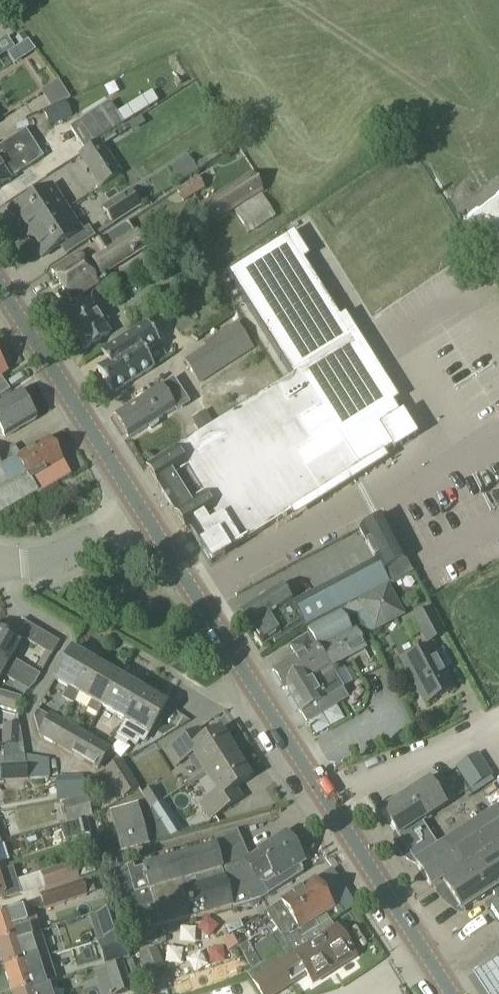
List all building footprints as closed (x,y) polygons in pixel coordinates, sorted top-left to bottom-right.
[(3,191),(9,187),(8,183),(10,182),(9,181),(17,176),(24,188),(39,178),(31,166),(43,159),(25,131),(0,147),(0,189),(3,191)] [(99,144),(79,157),(100,189),(120,176),(99,144)] [(188,159),(171,170),(180,184),(197,173),(193,166),(188,159)] [(254,172),(199,207),(212,226),(234,212),(261,195),(266,192),(254,172)] [(198,178),(176,192),(183,203),(205,190),(198,178)] [(51,187),(11,214),(26,237),(66,210),(51,187)] [(128,191),(102,209),(113,225),(139,208),(128,191)] [(276,218),(261,195),(234,212),(249,235),(251,234),(252,236),(259,231),(258,229),(276,218)] [(66,210),(26,237),(41,259),(81,233),(66,210)] [(95,258),(84,265),(96,282),(123,265),(121,263),(143,249),(127,226),(90,249),(95,258)] [(277,387),(146,469),(186,532),(190,530),(211,564),(228,553),(290,515),(391,451),(394,450),(382,430),(401,418),(400,415),(288,236),(227,275),(291,378),(279,386),(277,387)] [(78,255),(51,272),(71,303),(98,285),(96,282),(84,265),(78,255)] [(111,281),(97,290),(103,300),(117,291),(111,281)] [(151,292),(124,310),(133,325),(161,306),(151,292)] [(89,303),(63,319),(84,351),(109,335),(103,324),(107,322),(102,314),(98,317),(89,303)] [(209,346),(187,360),(201,382),(256,346),(241,322),(207,344),(209,346)] [(107,363),(97,370),(113,395),(154,369),(145,355),(160,345),(147,324),(101,353),(107,363)] [(115,416),(114,417),(128,440),(130,439),(174,410),(177,414),(190,405),(173,379),(115,417),(115,416)] [(1,434),(4,439),(35,420),(20,394),(0,405),(0,435),(1,434)] [(207,415),(195,423),(201,432),(213,424),(207,415)] [(68,476),(48,441),(20,456),(15,459),(16,460),(0,469),(0,515),(37,494),(37,495),(68,476)] [(0,453),(0,469),(16,460),(15,459),(20,456),(13,446),(0,453)] [(375,563),(363,570),(374,591),(411,571),(382,518),(358,531),(359,532),(364,542),(375,563)] [(391,586),(359,603),(375,635),(407,618),(391,586)] [(280,587),(240,613),(250,630),(251,630),(291,604),(280,587)] [(291,604),(251,630),(262,647),(303,621),(306,627),(340,610),(329,588),(293,607),(291,604)] [(429,611),(414,619),(427,644),(442,636),(429,611)] [(297,658),(273,672),(284,691),(286,690),(301,714),(342,689),(330,668),(333,666),(364,649),(355,631),(352,632),(341,612),(305,631),(314,648),(312,649),(305,638),(290,647),(297,658)] [(26,623),(18,637),(50,656),(58,643),(26,623)] [(20,675),(24,668),(10,660),(18,645),(0,634),(0,664),(20,675)] [(431,647),(402,662),(425,705),(453,690),(431,647)] [(71,651),(54,681),(68,689),(62,700),(72,705),(78,695),(95,665),(71,651)] [(1,675),(15,683),(20,675),(0,664),(0,677),(1,675)] [(95,665),(78,695),(91,702),(87,710),(97,716),(101,708),(118,678),(95,665)] [(118,678),(101,708),(125,721),(142,691),(118,678)] [(142,691),(125,721),(138,729),(133,737),(144,743),(166,705),(142,691)] [(17,713),(21,699),(0,693),(0,708),(17,713)] [(8,724),(5,736),(22,741),(17,713),(0,708),(0,722),(8,724)] [(51,716),(39,736),(54,745),(66,724),(51,716)] [(66,724),(54,745),(68,753),(80,732),(66,724)] [(198,731),(166,752),(175,766),(192,755),(205,774),(235,756),(220,732),(205,741),(198,731)] [(80,732),(68,753),(83,761),(94,740),(80,732)] [(94,740),(83,761),(97,769),(109,749),(94,740)] [(478,755),(455,769),(469,792),(492,776),(478,755)] [(217,793),(200,804),(209,819),(241,799),(235,789),(250,779),(235,756),(205,774),(217,793)] [(121,762),(104,771),(123,801),(138,790),(121,762)] [(26,767),(2,767),(2,781),(26,780),(26,767)] [(429,782),(382,812),(396,834),(398,837),(422,822),(445,807),(445,806),(456,799),(441,775),(430,783),(429,782)] [(82,777),(55,778),(55,794),(83,793),(82,777)] [(151,809),(164,801),(154,787),(142,795),(151,809)] [(108,793),(88,804),(95,816),(115,804),(108,793)] [(61,808),(59,808),(62,820),(89,814),(86,800),(67,805),(67,803),(59,805),(61,808)] [(185,834),(164,801),(151,809),(158,842),(185,834)] [(138,805),(109,813),(121,855),(149,847),(138,805)] [(396,834),(397,842),(401,849),(403,853),(406,857),(412,862),(416,864),(433,891),(434,890),(435,892),(433,893),(434,893),(498,851),(498,813),(498,811),(439,849),(422,822),(398,837),(396,834)] [(86,819),(73,822),(77,838),(89,835),(86,819)] [(216,847),(143,868),(160,927),(232,906),(233,910),(260,902),(268,897),(268,896),(303,874),(298,865),(303,862),(285,835),(249,858),(224,874),(216,847)] [(434,893),(438,899),(444,905),(451,911),(456,914),(460,916),(463,915),(473,909),(477,916),(497,903),(493,895),(498,892),(498,851),(434,893)] [(4,896),(6,902),(22,897),(22,898),(45,890),(45,892),(79,880),(73,864),(17,883),(13,869),(8,871),(0,873),(0,897),(4,896)] [(82,882),(87,897),(96,894),(91,879),(82,882)] [(315,881),(266,912),(284,941),(295,934),(300,941),(319,929),(314,922),(333,910),(315,881)] [(82,882),(38,896),(43,911),(87,897),(82,882)] [(490,909),(498,922),(498,903),(490,909)] [(0,916),(0,944),(18,938),(20,942),(41,936),(32,906),(0,916)] [(119,914),(99,921),(105,938),(124,932),(119,914)] [(248,975),(260,993),(274,993),(306,974),(312,984),(355,957),(337,928),(334,929),(330,922),(248,975)] [(122,935),(99,941),(104,960),(127,952),(122,935)] [(0,944),(0,958),(4,970),(26,963),(28,968),(38,964),(35,955),(25,959),(20,942),(18,938),(0,944)] [(272,938),(254,950),(261,962),(280,950),(272,938)] [(252,970),(261,965),(248,943),(239,949),(252,970)] [(131,958),(137,972),(133,978),(139,993),(141,993),(163,986),(157,971),(164,968),(156,948),(136,956),(131,958)] [(355,961),(361,970),(378,959),(372,950),(355,961)] [(4,970),(12,993),(17,993),(34,988),(36,993),(46,990),(44,981),(33,984),(31,979),(42,975),(38,964),(28,968),(26,963),(4,970)] [(114,993),(122,993),(132,991),(124,963),(106,969),(114,993)] [(498,969),(475,985),(481,993),(498,993),(498,970),(498,969)] [(231,971),(206,976),(208,986),(233,981),(231,971)] [(201,990),(198,980),(152,993),(188,993),(201,990)]
